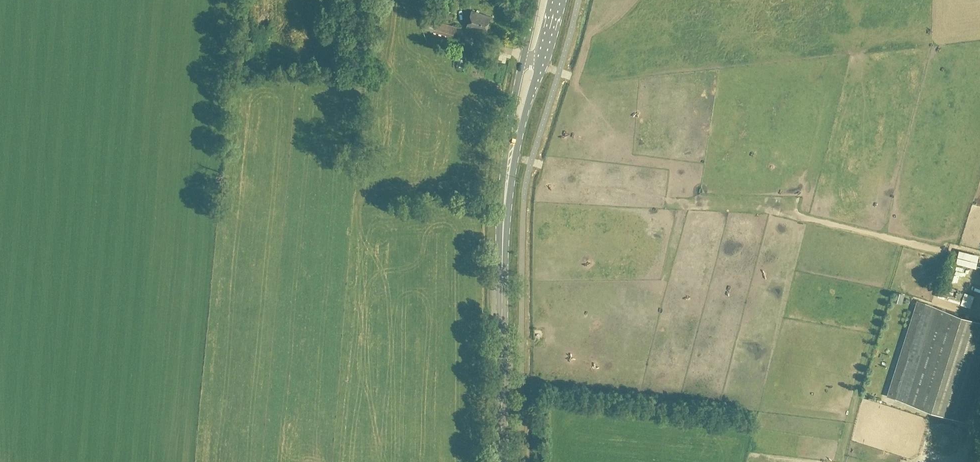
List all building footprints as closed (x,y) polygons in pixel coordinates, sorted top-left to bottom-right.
[(426,20),(424,29),(447,35),(447,36),(454,38),(455,32),(458,33),(459,28),(456,27),(443,23),(436,21),(436,22),(434,22),(430,21),(430,18),(435,19),(437,12),(429,10),(428,14),(426,14),(425,19),(426,20)] [(472,11),(467,27),(485,33),(490,16),(472,11)] [(439,13),(437,20),(442,21),(443,17),(446,18),(445,22),(450,23),(451,17),(445,16),(445,15),(439,13)] [(955,289),(957,284),(945,281),(943,287),(955,289)] [(941,287),(940,291),(954,296),(955,292),(941,287)] [(902,304),(905,294),(896,292),(893,302),(902,304)] [(979,371),(979,320),(916,300),(886,396),(964,421),(979,371)]
